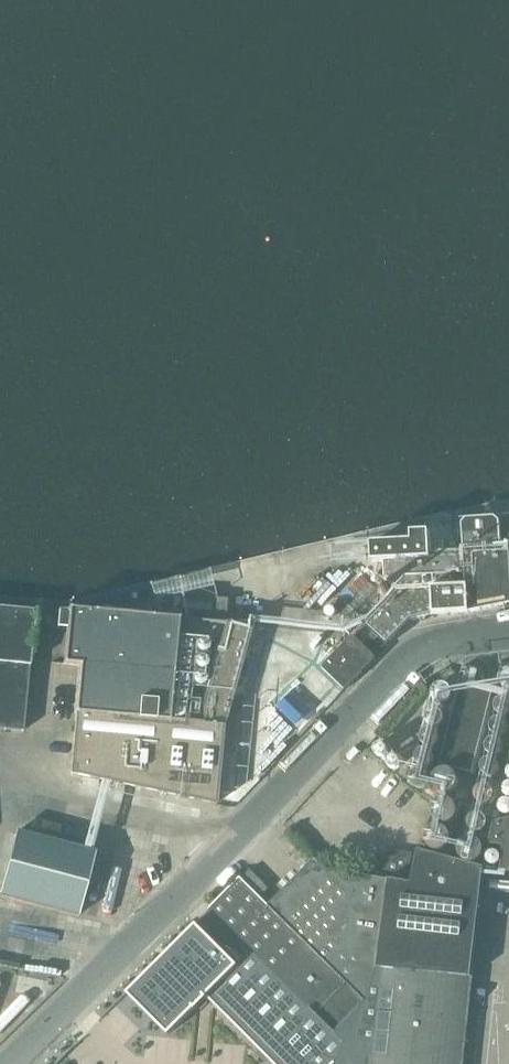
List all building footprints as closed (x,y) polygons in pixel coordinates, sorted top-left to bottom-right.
[(492,524),(494,528),(498,528),(501,526),(502,522),(500,519),(496,518),(492,520),(492,524)] [(466,525),(468,528),(472,529),(476,527),(477,524),(475,520),(471,519),(468,521),(466,525)] [(479,526),(482,528),(486,529),(489,526),(489,522),(486,519),(482,519),(479,522),(479,526)] [(502,548),(501,534),(478,535),(480,549),(453,551),(431,552),(431,558),(385,560),(386,579),(398,590),(365,624),(388,646),(412,620),(434,615),(470,613),(508,603),(508,548),(502,548)] [(388,585),(387,584),(384,581),(377,589),(384,596),(391,588),(388,586),(388,585)] [(348,620),(376,590),(368,583),(361,590),(340,613),(347,619),(348,620)] [(76,714),(71,774),(104,780),(112,782),(215,804),(222,727),(224,727),(253,625),(225,623),(227,599),(180,595),(178,618),(137,615),(69,609),(64,665),(78,666),(74,714),(76,714)] [(21,733),(34,614),(0,610),(0,730),(21,733)] [(323,667),(346,689),(376,658),(353,635),(323,667)] [(481,688),(485,674),(485,667),(480,662),(474,660),(467,663),(464,668),(440,765),(472,773),(493,691),(481,688)] [(448,683),(444,681),(440,681),(436,683),(432,686),(431,690),(430,694),(432,698),(435,701),(439,703),(443,703),(447,701),(450,699),(452,695),(452,690),(451,686),(448,683)] [(504,716),(508,716),(508,697),(504,697),(501,698),(498,701),(496,704),(496,708),(498,712),(500,714),(504,716)] [(427,711),(426,715),(426,719),(427,722),(430,725),(433,727),(437,727),(441,726),(444,723),(445,719),(445,716),(444,712),(441,709),(438,708),(434,707),(430,709),(427,711)] [(499,736),(503,736),(507,735),(508,733),(508,721),(507,719),(503,717),(499,717),(496,718),(493,721),(492,725),(491,728),(493,732),(496,735),(499,736)] [(425,746),(428,747),(432,747),(436,746),(439,743),(440,740),(440,736),(439,732),(437,730),(433,728),(429,728),(426,729),(423,732),(421,735),(421,739),(422,743),(425,746)] [(491,755),(494,757),(498,757),(502,755),(504,753),(506,749),(506,745),(505,742),(502,739),(499,737),(495,737),(491,739),(488,741),(487,745),(487,749),(488,752),(491,755)] [(382,743),(377,745),(375,750),(377,755),(382,757),(387,755),(388,750),(386,745),(382,743)] [(420,766),(424,768),(428,768),(431,766),(434,764),(436,760),(436,756),(434,753),(432,750),(428,748),(424,748),(421,750),(418,752),(416,756),(416,760),(417,763),(420,766)] [(394,755),(389,757),(387,762),(390,767),(394,769),(399,767),(401,762),(399,757),(394,755)] [(489,777),(491,777),(494,777),(497,775),(500,773),(501,770),(501,766),(500,762),(497,759),(494,758),(490,758),(486,759),(484,762),(482,765),(482,769),(483,772),(485,775),(489,777)] [(427,770),(423,769),(420,769),(416,770),(413,773),(412,776),(411,778),(411,780),(412,782),(413,784),(415,786),(417,787),(419,788),(421,788),(423,788),(425,788),(427,786),(429,785),(430,783),(431,781),(431,777),(430,773),(427,770)] [(480,803),(483,804),(487,804),(491,803),(494,800),(495,797),(495,793),(494,789),(491,786),(488,784),(484,784),(480,786),(477,788),(476,792),(475,796),(477,800),(480,803)] [(443,801),(437,803),(433,808),(433,814),(436,819),(442,821),(448,820),(452,815),(452,808),(449,803),(443,801)] [(473,831),(476,833),(480,833),(484,831),(487,829),(489,825),(489,821),(487,817),(485,814),(481,813),(477,813),(474,814),(471,817),(469,820),(469,824),(470,828),(473,831)] [(503,845),(501,871),(508,871),(508,818),(495,822),(490,844),(503,845)] [(433,831),(428,836),(428,842),(431,848),(436,850),(443,849),(447,844),(448,838),(444,833),(439,830),(433,831)] [(8,897),(8,898),(38,905),(78,916),(95,852),(87,850),(16,832),(0,893),(0,895),(8,897)] [(471,841),(465,843),(461,848),(461,854),(464,860),(470,862),(476,860),(480,855),(480,849),(477,844),(471,841)] [(384,877),(407,881),(412,853),(389,849),(384,877)] [(399,880),(324,867),(315,858),(269,905),(240,877),(209,909),(210,910),(197,924),(196,923),(190,930),(182,922),(164,939),(172,947),(166,954),(155,966),(146,958),(119,985),(156,1023),(139,1047),(157,1051),(209,997),(276,1063),(462,1063),(463,1051),(471,976),(484,867),(419,850),(412,883),(399,880)] [(255,866),(246,874),(258,888),(267,880),(255,866)]
